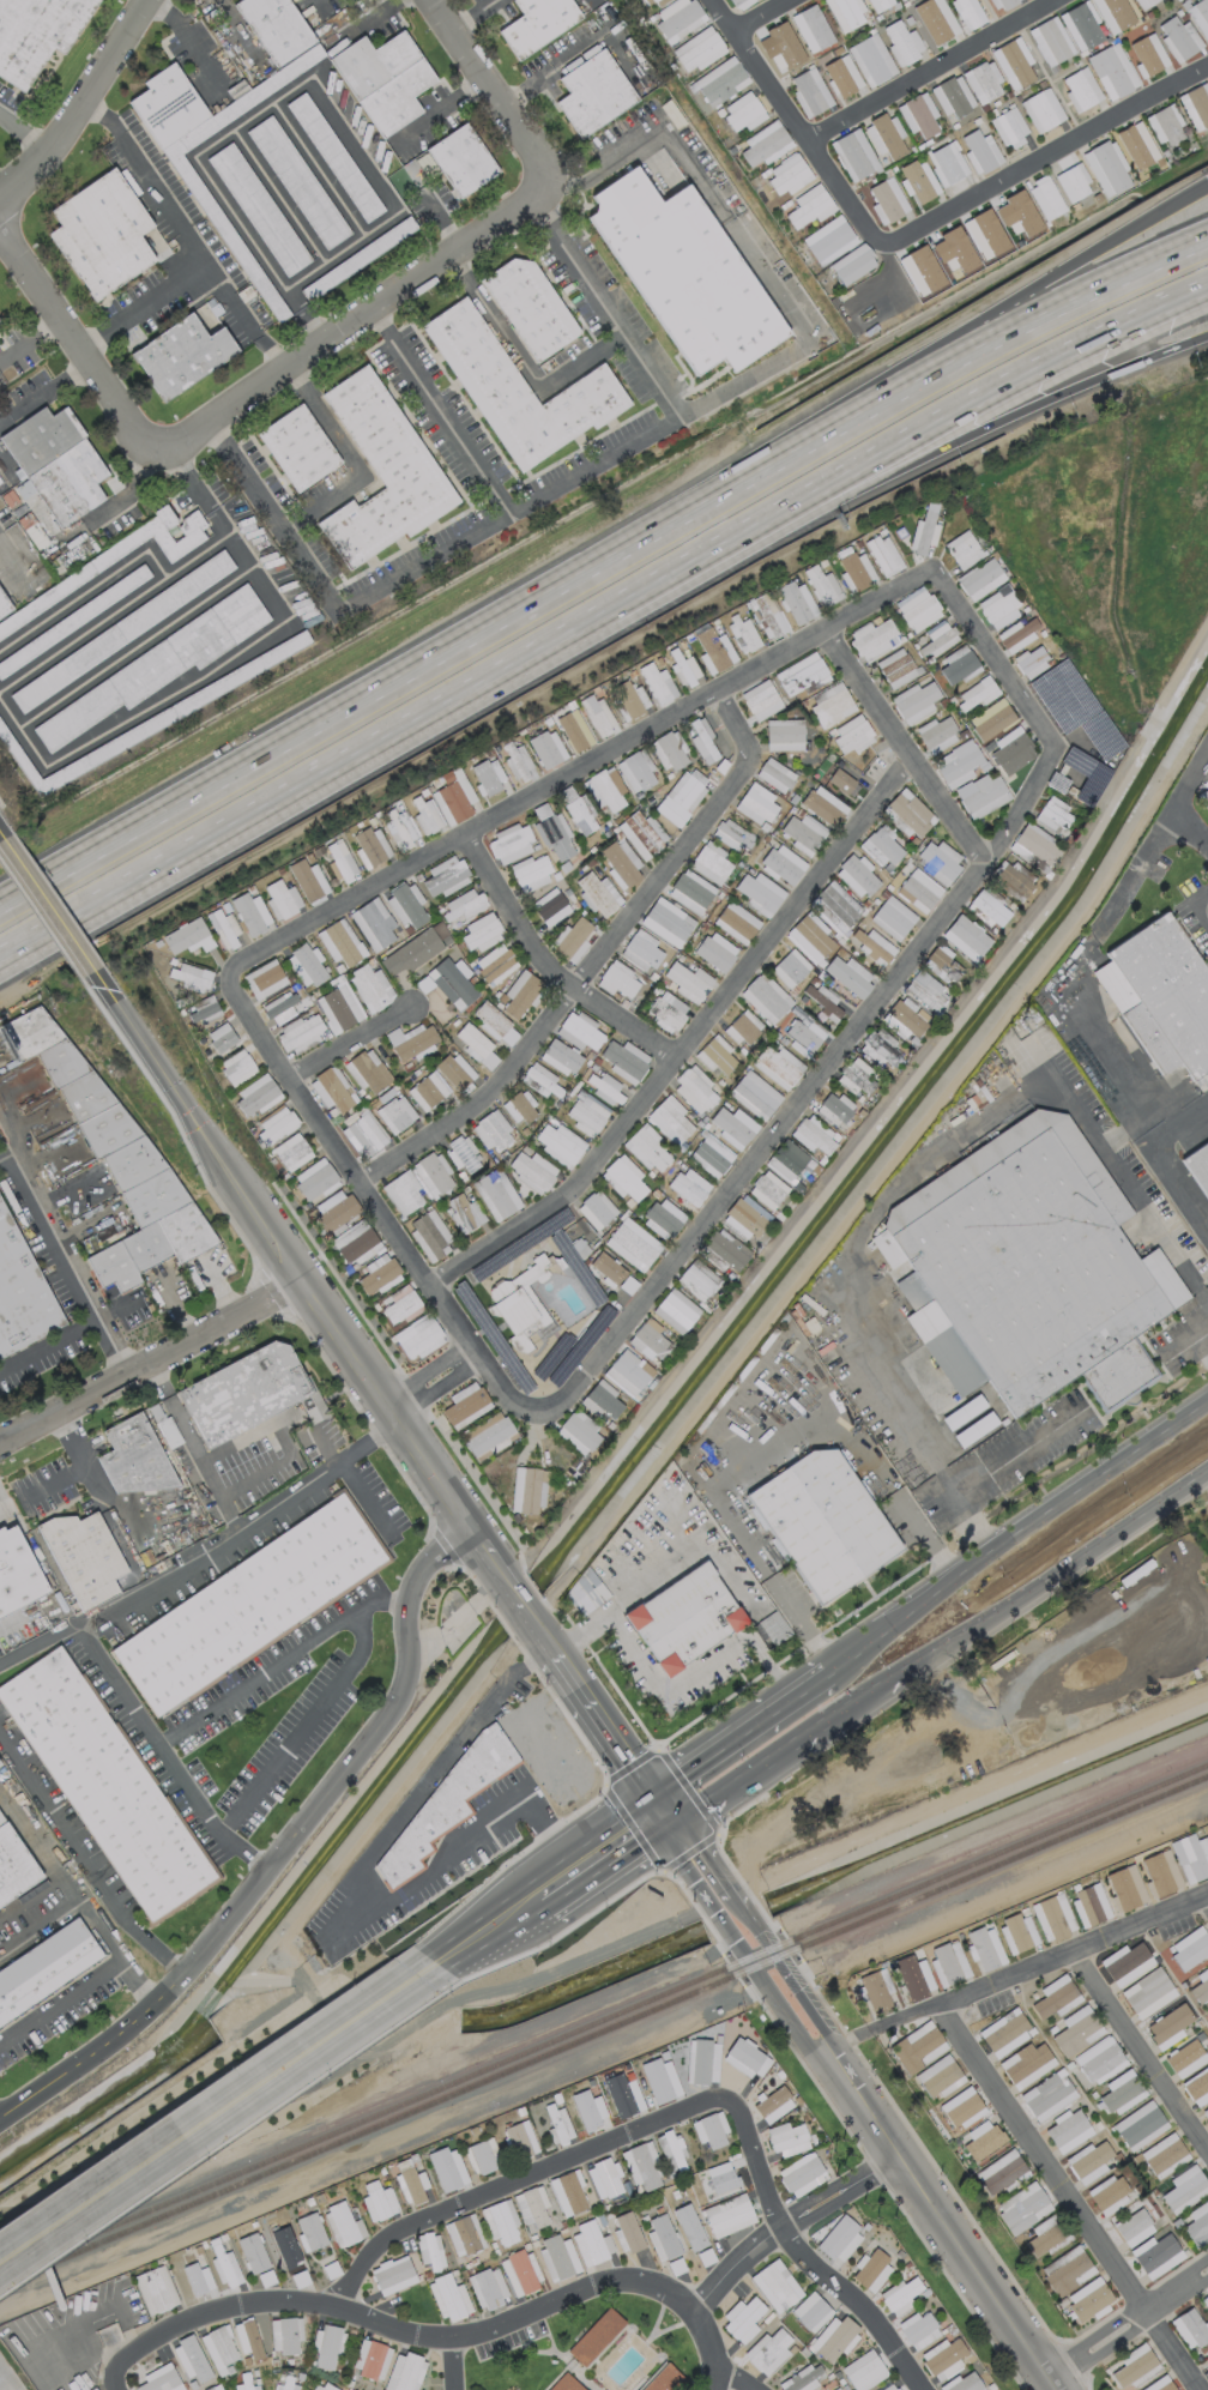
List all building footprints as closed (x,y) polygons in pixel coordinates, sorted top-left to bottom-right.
[(25,91),(50,47),(64,55),(96,0),(0,0),(0,76),(25,91)] [(325,59),(288,0),(238,0),(233,4),(275,71),(245,91),(245,92),(208,116),(173,61),(142,81),(147,88),(129,99),(218,241),(223,238),(230,249),(239,243),(180,150),(325,59)] [(570,0),(512,0),(521,15),(497,30),(516,61),(582,19),(570,0)] [(648,8),(664,0),(644,0),(648,8)] [(656,13),(674,0),(686,0),(687,1),(688,0),(693,0),(706,18),(668,44),(664,40),(665,38),(656,24),(660,20),(656,13)] [(738,13),(756,0),(729,0),(738,13)] [(850,31),(832,0),(852,0),(865,23),(850,31)] [(882,12),(875,0),(886,0),(890,7),(882,12)] [(961,11),(955,0),(966,0),(980,26),(972,31),(966,19),(962,22),(958,13),(961,11)] [(1004,12),(997,0),(1018,0),(1020,4),(1004,12)] [(1118,31),(1101,0),(1121,0),(1134,23),(1118,31)] [(1142,11),(1157,0),(1134,0),(1142,11)] [(1194,6),(1203,0),(1207,0),(1207,27),(1194,6)] [(954,40),(938,49),(917,10),(932,1),(954,40)] [(901,7),(896,11),(893,6),(899,2),(901,7)] [(1105,41),(1087,52),(1065,13),(1083,4),(1105,41)] [(835,42),(820,52),(805,26),(799,14),(805,11),(815,5),(835,42)] [(914,24),(908,26),(905,20),(911,17),(914,24)] [(1198,52),(1184,61),(1160,26),(1174,17),(1198,52)] [(1071,56),(1056,65),(1034,28),(1051,19),(1071,56)] [(920,59),(905,67),(883,29),(899,20),(920,59)] [(799,65),(784,73),(760,31),(775,23),(799,65)] [(725,50),(697,70),(694,66),(685,72),(670,50),(708,24),(713,31),(714,30),(724,44),(721,46),(725,50)] [(435,82),(404,29),(371,49),(363,36),(329,56),(379,139),(422,113),(412,96),(435,82)] [(1161,67),(1147,73),(1130,40),(1143,32),(1161,67)] [(890,78),(875,86),(853,47),(869,37),(890,78)] [(1035,80),(1020,89),(998,49),(1014,41),(1035,80)] [(638,101),(604,47),(557,76),(568,93),(555,101),(578,139),(638,101)] [(1110,47),(1134,91),(1118,99),(1105,76),(1098,79),(1087,59),(1110,47)] [(819,55),(811,59),(809,53),(816,49),(819,55)] [(711,108),(697,89),(691,92),(687,86),(731,55),(749,80),(711,108)] [(830,65),(840,61),(851,91),(841,95),(830,65)] [(1003,93),(987,103),(970,71),(985,62),(1003,93)] [(828,109),(813,117),(807,108),(791,80),(807,72),(828,109)] [(1098,103),(1082,111),(1064,80),(1079,72),(1098,103)] [(971,109),(955,117),(937,86),(953,78),(971,109)] [(1201,86),(1207,100),(1207,127),(1203,129),(1185,95),(1201,86)] [(766,116),(747,131),(743,125),(733,132),(724,116),(729,114),(724,107),(748,90),(753,97),(753,96),(763,110),(762,111),(766,116)] [(305,91),(286,103),(363,223),(382,211),(305,91)] [(1059,123),(1043,133),(1025,102),(1041,92),(1059,123)] [(940,132),(924,141),(904,103),(919,95),(940,132)] [(1185,139),(1170,147),(1152,115),(1168,107),(1185,139)] [(1022,139),(1009,146),(995,119),(1008,111),(1022,139)] [(323,251),(348,236),(273,114),(248,129),(323,251)] [(907,153),(893,162),(870,122),(886,114),(907,153)] [(793,145),(765,165),(761,159),(750,167),(739,152),(748,146),(743,140),(774,119),(793,145)] [(457,199),(498,173),(466,122),(425,148),(457,199)] [(1149,163),(1141,168),(1122,133),(1130,128),(1149,163)] [(998,167),(983,175),(962,139),(978,129),(998,167)] [(874,173),(858,182),(835,141),(851,133),(874,173)] [(1132,186),(1115,195),(1089,151),(1107,140),(1132,186)] [(965,177),(949,186),(931,155),(946,145),(965,177)] [(1161,157),(1155,161),(1150,152),(1156,149),(1161,157)] [(813,177),(787,194),(785,189),(777,195),(767,181),(773,176),(768,170),(795,151),(813,177)] [(936,197),(920,206),(900,169),(916,161),(936,197)] [(1091,194),(1079,201),(1063,173),(1075,165),(1091,194)] [(691,182),(658,202),(636,166),(588,195),(597,209),(590,213),(689,378),(722,358),(730,371),(785,338),(691,182)] [(48,208),(59,226),(49,232),(91,301),(154,262),(138,235),(151,227),(115,168),(48,208)] [(1068,212),(1055,219),(1037,187),(1050,180),(1068,212)] [(905,216),(889,224),(870,189),(884,181),(905,216)] [(808,223),(796,231),(785,217),(808,201),(823,191),(833,205),(808,223)] [(1104,201),(1097,205),(1093,198),(1099,194),(1104,201)] [(854,237),(817,262),(809,249),(808,248),(809,248),(845,223),(854,237)] [(480,278),(534,363),(579,334),(525,249),(480,278)] [(877,266),(845,288),(835,273),(870,249),(875,256),(872,259),(877,266)] [(964,282),(959,284),(953,274),(958,271),(964,282)] [(950,284),(938,290),(935,285),(948,278),(950,284)] [(515,474),(592,426),(593,428),(630,406),(604,362),(535,404),(468,294),(422,322),(515,474)] [(206,336),(191,313),(129,352),(161,402),(238,353),(221,326),(206,336)] [(321,392),(382,489),(354,506),(351,500),(316,521),(346,570),(404,534),(406,536),(457,504),(369,362),(321,392)] [(295,493),(342,463),(302,402),(255,432),(295,493)] [(50,415),(45,407),(0,434),(0,435),(57,529),(105,500),(94,483),(108,475),(65,406),(50,415)] [(915,519),(907,551),(924,555),(926,544),(934,546),(939,525),(933,524),(938,504),(926,501),(921,521),(915,519)] [(943,544),(959,570),(984,556),(968,529),(943,544)] [(885,533),(865,544),(884,578),(903,567),(885,533)] [(863,550),(838,560),(843,572),(840,574),(847,593),(875,582),(863,550)] [(956,580),(971,602),(1005,579),(991,557),(956,580)] [(829,572),(821,576),(815,564),(803,570),(821,607),(842,597),(829,572)] [(793,626),(816,615),(797,578),(775,589),(793,626)] [(976,604),(993,629),(1022,609),(1005,584),(976,604)] [(270,622),(249,587),(29,722),(47,751),(123,704),(124,708),(194,665),(196,668),(270,622)] [(766,641),(788,630),(768,590),(745,601),(766,641)] [(896,604),(909,633),(941,618),(928,590),(896,604)] [(12,612),(0,592),(0,620),(12,612)] [(740,654),(760,646),(748,618),(739,622),(737,617),(726,621),(740,654)] [(995,634),(1007,654),(1035,638),(1032,632),(1040,628),(1034,617),(1020,625),(1017,621),(995,634)] [(871,627),(868,622),(847,634),(864,663),(901,641),(888,618),(871,627)] [(925,633),(930,641),(917,648),(923,660),(957,640),(947,622),(925,633)] [(694,634),(703,653),(698,655),(708,675),(737,661),(724,633),(716,637),(711,626),(694,634)] [(1025,680),(1050,665),(1038,644),(1013,659),(1025,680)] [(690,655),(682,660),(675,647),(668,651),(674,663),(672,665),(683,687),(701,678),(690,655)] [(918,675),(905,647),(875,661),(888,689),(918,675)] [(949,687),(979,669),(966,647),(936,664),(949,687)] [(774,673),(788,699),(829,677),(815,651),(774,673)] [(1027,683),(1062,736),(1101,710),(1065,657),(1027,683)] [(656,706),(677,697),(665,668),(656,672),(652,662),(640,667),(656,706)] [(954,695),(963,710),(980,700),(982,704),(999,694),(988,676),(954,695)] [(625,722),(645,711),(643,707),(648,704),(640,689),(635,693),(627,679),(608,690),(625,722)] [(740,694),(756,722),(783,706),(766,679),(740,694)] [(855,712),(841,682),(807,697),(821,728),(855,712)] [(915,685),(890,697),(903,726),(934,711),(930,702),(939,698),(931,682),(917,688),(915,685)] [(619,731),(605,702),(599,705),(593,693),(579,701),(599,741),(619,731)] [(978,740),(1015,722),(1004,699),(967,717),(978,740)] [(593,743),(577,708),(556,718),(572,753),(593,743)] [(875,741),(860,714),(830,730),(843,753),(851,748),(854,753),(875,741)] [(688,723),(695,736),(690,739),(704,765),(719,757),(709,739),(713,736),(701,716),(688,723)] [(948,716),(935,722),(933,719),(915,727),(927,755),(959,740),(948,716)] [(803,750),(802,719),(766,720),(766,751),(803,750)] [(984,747),(1003,777),(1036,755),(1017,725),(984,747)] [(554,728),(528,739),(541,769),(566,759),(554,728)] [(688,760),(673,730),(648,742),(663,773),(688,760)] [(969,769),(983,761),(971,739),(932,761),(948,790),(973,776),(969,769)] [(521,744),(513,748),(510,741),(502,745),(507,757),(505,758),(518,785),(536,777),(521,744)] [(616,762),(631,794),(655,783),(650,771),(653,769),(643,749),(616,762)] [(470,768),(478,784),(475,786),(480,796),(507,783),(494,757),(470,768)] [(795,775),(766,757),(754,776),(783,794),(795,775)] [(858,779),(839,764),(827,781),(846,795),(858,779)] [(654,809),(676,827),(711,783),(689,765),(654,809)] [(439,774),(444,787),(432,792),(445,826),(473,815),(468,803),(474,801),(460,766),(439,774)] [(581,783),(597,809),(604,804),(610,813),(625,804),(619,794),(625,791),(611,766),(581,783)] [(968,819),(1010,801),(998,774),(987,780),(985,776),(955,789),(968,819)] [(779,802),(750,783),(733,808),(762,827),(779,802)] [(579,794),(577,795),(571,785),(556,793),(581,836),(597,826),(579,794)] [(849,806),(812,785),(800,806),(837,828),(849,806)] [(905,837),(911,831),(918,838),(936,819),(903,787),(879,812),(905,837)] [(1198,797),(1207,790),(1207,811),(1198,797)] [(1059,837),(1074,815),(1047,797),(1033,820),(1059,837)] [(417,805),(420,811),(412,816),(423,835),(443,825),(428,799),(417,805)] [(559,812),(551,815),(546,803),(532,809),(537,822),(532,824),(542,848),(550,845),(556,862),(574,855),(567,837),(569,837),(559,812)] [(406,809),(395,814),(393,808),(381,813),(398,852),(412,846),(409,840),(418,836),(406,809)] [(644,820),(636,810),(616,825),(642,861),(669,841),(650,815),(644,820)] [(798,821),(789,815),(780,831),(794,839),(790,846),(811,858),(827,829),(802,814),(798,821)] [(754,836),(721,818),(711,837),(737,850),(739,846),(747,850),(754,836)] [(1059,852),(1044,844),(1048,836),(1024,822),(1010,848),(1050,869),(1059,852)] [(523,823),(487,838),(498,866),(535,850),(523,823)] [(353,835),(358,848),(355,850),(363,869),(391,857),(377,825),(353,835)] [(905,852),(877,826),(858,845),(879,866),(886,860),(892,865),(905,852)] [(622,837),(600,851),(611,868),(607,870),(620,891),(641,878),(635,869),(640,866),(622,837)] [(930,837),(913,859),(946,886),(963,864),(930,837)] [(339,884),(358,875),(341,839),(325,846),(331,857),(328,859),(339,884)] [(688,865),(718,886),(734,864),(705,842),(688,865)] [(775,879),(778,876),(791,886),(807,865),(777,842),(758,866),(775,879)] [(442,896),(470,881),(455,853),(426,869),(430,876),(421,881),(430,897),(439,892),(442,896)] [(860,900),(880,881),(853,853),(833,872),(860,900)] [(545,874),(551,871),(544,855),(531,861),(530,857),(509,865),(521,893),(549,882),(545,874)] [(306,867),(303,858),(289,864),(304,903),(328,893),(316,863),(306,867)] [(1023,901),(1034,882),(1001,862),(989,880),(1023,901)] [(575,882),(581,891),(577,894),(592,914),(600,909),(604,915),(621,903),(594,867),(575,882)] [(895,891),(924,914),(943,890),(914,867),(895,891)] [(716,889),(683,868),(666,894),(698,916),(716,889)] [(785,892),(756,873),(752,879),(743,873),(734,888),(748,897),(744,903),(768,919),(785,892)] [(292,886),(285,889),(279,878),(263,887),(269,898),(265,901),(276,921),(303,906),(292,886)] [(807,904),(841,936),(864,912),(830,880),(807,904)] [(413,929),(428,920),(418,904),(422,903),(408,881),(383,897),(401,925),(408,921),(413,929)] [(441,905),(449,920),(460,914),(463,919),(486,907),(475,886),(441,905)] [(529,904),(546,928),(570,910),(554,887),(529,904)] [(967,906),(999,929),(1012,911),(980,888),(967,906)] [(248,899),(246,892),(231,899),(247,936),(271,926),(258,895),(248,899)] [(869,919),(897,942),(916,918),(888,895),(869,919)] [(389,929),(395,926),(376,896),(348,914),(373,953),(395,939),(389,929)] [(639,922),(677,949),(696,922),(657,896),(639,922)] [(761,922),(728,900),(712,923),(744,946),(761,922)] [(233,936),(239,932),(230,913),(223,917),(218,908),(210,912),(218,928),(214,930),(224,951),(238,944),(233,936)] [(834,945),(827,937),(831,932),(809,910),(786,933),(818,965),(823,960),(821,958),(834,945)] [(464,925),(468,934),(461,937),(469,953),(503,938),(491,912),(464,925)] [(975,962),(992,939),(957,914),(940,937),(975,962)] [(161,936),(171,955),(186,947),(188,951),(199,945),(203,952),(214,946),(198,916),(161,936)] [(571,924),(567,921),(548,946),(572,965),(598,932),(578,916),(571,924)] [(332,962),(339,958),(345,968),(365,956),(342,917),(315,933),(332,962)] [(378,960),(389,977),(402,969),(405,973),(453,942),(439,921),(378,960)] [(850,936),(860,944),(857,948),(882,968),(895,952),(860,924),(850,936)] [(1180,1092),(1207,1072),(1207,981),(1168,925),(1098,976),(1180,1092)] [(661,952),(653,947),(657,941),(636,928),(619,955),(648,974),(661,952)] [(738,950),(709,930),(693,953),(722,973),(738,950)] [(283,957),(305,990),(326,975),(318,963),(320,961),(307,941),(283,957)] [(487,985),(518,967),(504,942),(473,961),(487,985)] [(922,963),(953,985),(966,967),(935,945),(922,963)] [(788,989),(811,968),(791,948),(769,970),(788,989)] [(822,970),(861,1000),(875,982),(847,959),(844,963),(833,955),(822,970)] [(287,983),(273,958),(241,976),(256,1001),(287,983)] [(674,990),(696,1005),(714,980),(696,967),(691,973),(673,960),(663,975),(677,985),(674,990)] [(611,995),(614,989),(630,998),(641,978),(611,961),(596,986),(611,995)] [(178,970),(169,967),(167,977),(182,980),(180,988),(205,994),(211,971),(179,963),(178,970)] [(371,973),(365,964),(345,977),(369,1014),(396,997),(377,969),(371,973)] [(518,1021),(543,983),(520,969),(504,995),(509,998),(501,1010),(518,1021)] [(903,992),(940,1015),(954,993),(917,970),(903,992)] [(793,1003),(768,977),(763,982),(757,976),(739,993),(770,1025),(793,1003)] [(363,1020),(346,983),(315,996),(332,1033),(363,1020)] [(272,1025),(301,1009),(290,990),(262,1007),(272,1025)] [(673,1032),(688,1007),(660,990),(645,1016),(673,1032)] [(194,1023),(219,1015),(213,995),(188,1003),(194,1023)] [(915,1038),(930,1020),(901,996),(880,1021),(903,1039),(909,1032),(915,1038)] [(470,1015),(497,1040),(499,1038),(509,1047),(520,1034),(484,1001),(470,1015)] [(724,1028),(742,1047),(763,1027),(745,1008),(724,1028)] [(554,1035),(581,1049),(583,1044),(594,1050),(605,1030),(567,1010),(554,1035)] [(317,1013),(300,1022),(298,1017),(278,1027),(293,1055),(329,1036),(317,1013)] [(781,1036),(808,1057),(826,1033),(805,1016),(801,1022),(796,1018),(781,1036)] [(397,1027),(384,1034),(400,1062),(438,1040),(427,1021),(402,1035),(397,1027)] [(218,1054),(238,1041),(224,1022),(205,1035),(218,1054)] [(489,1071),(499,1060),(488,1051),(493,1045),(465,1022),(454,1035),(466,1045),(463,1050),(489,1071)] [(887,1070),(900,1054),(892,1048),(896,1043),(876,1026),(859,1047),(887,1070)] [(736,1062),(727,1053),(731,1050),(716,1034),(693,1055),(709,1071),(715,1065),(724,1074),(736,1062)] [(567,1078),(581,1058),(552,1037),(538,1057),(567,1078)] [(620,1047),(609,1039),(599,1055),(612,1064),(608,1069),(633,1085),(651,1059),(624,1041),(620,1047)] [(789,1091),(805,1065),(778,1048),(775,1053),(763,1046),(750,1067),(789,1091)] [(344,1064),(369,1097),(392,1080),(367,1047),(344,1064)] [(218,1063),(232,1086),(256,1071),(242,1048),(218,1063)] [(434,1066),(458,1092),(475,1076),(451,1050),(434,1066)] [(880,1077),(852,1057),(836,1081),(854,1094),(858,1088),(868,1095),(880,1077)] [(546,1096),(550,1087),(550,1088),(556,1076),(530,1062),(520,1082),(546,1096)] [(339,1114),(354,1104),(348,1094),(352,1092),(334,1064),(307,1082),(325,1108),(332,1103),(339,1114)] [(670,1087),(700,1116),(717,1098),(707,1088),(712,1083),(692,1064),(670,1087)] [(765,1121),(782,1095),(744,1070),(727,1096),(765,1121)] [(423,1112),(448,1092),(431,1071),(406,1091),(423,1112)] [(281,1096),(265,1072),(233,1094),(248,1118),(281,1096)] [(589,1073),(585,1082),(595,1086),(592,1094),(620,1107),(630,1087),(601,1074),(599,1078),(589,1073)] [(516,1126),(537,1111),(521,1090),(501,1105),(516,1126)] [(815,1112),(840,1128),(854,1106),(829,1090),(815,1112)] [(566,1115),(575,1121),(572,1125),(591,1138),(610,1111),(583,1091),(566,1115)] [(391,1135),(417,1118),(400,1093),(375,1111),(391,1135)] [(694,1128),(682,1115),(685,1111),(668,1094),(645,1116),(675,1147),(694,1128)] [(257,1123),(263,1130),(257,1134),(267,1148),(299,1123),(283,1103),(257,1123)] [(883,1223),(1015,1418),(1191,1299),(1059,1103),(883,1223)] [(708,1121),(720,1130),(717,1134),(738,1152),(759,1126),(736,1108),(730,1115),(720,1107),(708,1121)] [(490,1155),(514,1141),(496,1110),(472,1124),(490,1155)] [(810,1151),(814,1146),(826,1155),(839,1138),(807,1113),(790,1135),(810,1151)] [(532,1146),(572,1166),(585,1141),(555,1126),(554,1129),(543,1123),(532,1146)] [(646,1170),(652,1165),(659,1172),(675,1157),(643,1124),(621,1144),(646,1170)] [(312,1157),(298,1132),(272,1147),(286,1172),(312,1157)] [(466,1173),(482,1166),(466,1134),(444,1145),(455,1168),(462,1165),(466,1173)] [(734,1157),(707,1134),(688,1155),(714,1179),(734,1157)] [(809,1158),(784,1138),(764,1164),(789,1184),(809,1158)] [(1207,1207),(1207,1147),(1180,1166),(1207,1207)] [(454,1185),(447,1175),(449,1173),(434,1150),(410,1165),(432,1199),(454,1185)] [(508,1166),(517,1173),(514,1177),(540,1196),(558,1171),(532,1152),(528,1158),(518,1151),(508,1166)] [(641,1176),(621,1153),(599,1173),(620,1197),(625,1192),(634,1202),(648,1190),(638,1179),(641,1176)] [(292,1176),(306,1202),(339,1184),(325,1157),(292,1176)] [(473,1180),(491,1222),(520,1209),(502,1167),(473,1180)] [(770,1211),(789,1190),(766,1170),(747,1191),(770,1211)] [(696,1207),(706,1193),(677,1171),(666,1186),(696,1207)] [(323,1234),(359,1213),(344,1188),(309,1210),(323,1234)] [(575,1207),(595,1232),(616,1213),(596,1189),(575,1207)] [(63,1329),(0,1190),(0,1357),(63,1329)] [(474,1200),(467,1204),(461,1192),(444,1201),(461,1234),(485,1222),(474,1200)] [(721,1220),(749,1243),(770,1216),(741,1193),(721,1220)] [(686,1218),(660,1196),(640,1220),(666,1241),(686,1218)] [(407,1223),(428,1263),(454,1250),(433,1209),(407,1223)] [(663,1246),(625,1216),(603,1243),(641,1273),(663,1246)] [(349,1269),(382,1247),(364,1220),(331,1242),(349,1269)] [(723,1269),(726,1265),(737,1273),(752,1251),(716,1227),(699,1252),(723,1269)] [(614,1287),(627,1271),(600,1250),(587,1266),(614,1287)] [(356,1280),(365,1295),(400,1273),(387,1251),(363,1266),(367,1273),(356,1280)] [(485,1291),(511,1337),(507,1339),(516,1356),(532,1347),(528,1341),(552,1328),(529,1285),(546,1275),(543,1270),(549,1266),(542,1252),(530,1259),(533,1265),(485,1291)] [(675,1280),(704,1306),(723,1286),(693,1259),(675,1280)] [(389,1325),(422,1313),(411,1284),(388,1292),(392,1304),(382,1308),(389,1325)] [(700,1311),(671,1287),(651,1312),(680,1336),(700,1311)] [(392,1333),(406,1357),(443,1336),(430,1313),(392,1333)] [(660,1359),(672,1345),(657,1333),(661,1329),(648,1317),(627,1341),(650,1362),(655,1355),(660,1359)] [(602,1374),(632,1398),(654,1371),(625,1347),(602,1374)] [(448,1396),(452,1404),(441,1410),(452,1430),(491,1408),(476,1380),(448,1396)] [(597,1416),(601,1411),(613,1420),(626,1402),(597,1381),(580,1404),(597,1416)] [(601,1439),(593,1433),(598,1427),(575,1408),(554,1432),(585,1458),(601,1439)] [(113,1494),(177,1487),(143,1411),(101,1429),(111,1450),(97,1456),(113,1494)] [(515,1432),(503,1411),(461,1436),(473,1457),(515,1432)] [(748,1498),(820,1606),(902,1551),(830,1443),(748,1498)] [(510,1511),(536,1514),(539,1494),(546,1494),(549,1471),(515,1466),(510,1511)] [(392,1566),(349,1495),(107,1643),(149,1713),(392,1566)] [(77,1613),(119,1594),(112,1579),(126,1573),(98,1510),(76,1520),(72,1511),(38,1526),(77,1613)] [(14,1522),(0,1529),(0,1616),(48,1594),(14,1522)] [(627,1622),(706,1568),(748,1629),(670,1683),(627,1622)] [(581,1618),(610,1595),(589,1569),(560,1592),(581,1618)] [(145,1926),(214,1883),(63,1643),(0,1683),(0,1696),(145,1926)] [(521,1764),(494,1720),(472,1734),(374,1869),(389,1892),(427,1868),(418,1861),(433,1852),(428,1843),(474,1814),(464,1799),(521,1764)] [(0,1813),(0,1907),(42,1882),(0,1813)] [(1205,1836),(1196,1840),(1192,1832),(1169,1842),(1186,1885),(1207,1876),(1207,1843),(1205,1836)] [(1155,1897),(1182,1886),(1167,1848),(1140,1859),(1155,1897)] [(1116,1914),(1147,1902),(1133,1864),(1105,1874),(1113,1897),(1110,1898),(1116,1914)] [(1083,1928),(1111,1917),(1097,1882),(1068,1894),(1083,1928)] [(1030,1904),(1045,1943),(1076,1932),(1061,1892),(1030,1904)] [(1027,1912),(998,1922),(1008,1954),(1038,1945),(1027,1912)] [(103,1960),(79,1920),(0,1968),(0,2023),(103,1960)] [(966,1934),(970,1944),(965,1946),(971,1961),(977,1959),(982,1972),(1006,1963),(991,1924),(966,1934)] [(1181,1971),(1207,1956),(1207,1937),(1202,1926),(1167,1945),(1181,1971)] [(931,1950),(934,1959),(929,1961),(940,1988),(970,1975),(955,1940),(931,1950)] [(1116,1989),(1155,1964),(1141,1941),(1127,1950),(1124,1945),(1098,1961),(1116,1989)] [(923,1959),(913,1963),(910,1954),(893,1961),(908,2002),(936,1991),(923,1959)] [(1199,1982),(1188,1990),(1199,2005),(1207,1998),(1207,1966),(1195,1975),(1199,1982)] [(1119,1989),(1136,2019),(1176,1997),(1160,1967),(1119,1989)] [(857,1978),(861,1987),(855,1989),(861,2002),(867,2000),(872,2013),(891,2005),(877,1970),(857,1978)] [(1030,2005),(1039,2020),(1054,2011),(1056,2016),(1081,2001),(1064,1974),(1039,1989),(1044,1997),(1030,2005)] [(1144,2027),(1159,2051),(1184,2035),(1180,2029),(1194,2019),(1182,2002),(1144,2027)] [(1065,2028),(1050,2037),(1063,2059),(1103,2035),(1085,2005),(1060,2019),(1065,2028)] [(888,2045),(905,2074),(947,2049),(930,2020),(888,2045)] [(759,2080),(771,2058),(734,2037),(722,2060),(759,2080)] [(1087,2085),(1126,2067),(1112,2037),(1073,2055),(1087,2085)] [(1207,2061),(1194,2039),(1164,2058),(1177,2080),(1207,2061)] [(719,2041),(687,2040),(686,2083),(718,2084),(719,2041)] [(997,2063),(1015,2091),(1056,2065),(1042,2042),(1032,2048),(1029,2043),(997,2063)] [(929,2101),(964,2082),(949,2054),(914,2073),(929,2101)] [(653,2103),(679,2096),(669,2060),(643,2068),(653,2103)] [(1181,2084),(1195,2107),(1207,2099),(1207,2067),(1181,2084)] [(1078,2097),(1060,2068),(1018,2095),(1037,2124),(1078,2097)] [(1108,2092),(1098,2097),(1108,2116),(1145,2097),(1131,2069),(1104,2083),(1108,2092)] [(624,2082),(621,2073),(603,2078),(615,2118),(643,2111),(634,2079),(624,2082)] [(766,2125),(794,2105),(781,2085),(752,2106),(766,2125)] [(955,2131),(985,2112),(969,2086),(938,2105),(955,2131)] [(608,2126),(600,2095),(590,2098),(587,2090),(572,2093),(581,2132),(608,2126)] [(1130,2153),(1168,2126),(1149,2099),(1111,2126),(1130,2153)] [(554,2110),(552,2103),(544,2105),(551,2128),(547,2129),(552,2146),(574,2139),(564,2107),(554,2110)] [(1052,2120),(1054,2125),(1045,2130),(1058,2154),(1092,2135),(1077,2106),(1052,2120)] [(726,2145),(723,2134),(727,2132),(721,2111),(691,2121),(697,2143),(707,2141),(709,2150),(726,2145)] [(966,2133),(970,2140),(962,2146),(975,2164),(1006,2142),(988,2117),(966,2133)] [(538,2152),(526,2119),(502,2129),(515,2161),(538,2152)] [(766,2129),(776,2159),(810,2148),(802,2123),(788,2128),(786,2122),(766,2129)] [(669,2173),(685,2167),(681,2157),(684,2156),(674,2128),(655,2136),(669,2173)] [(1156,2180),(1189,2158),(1172,2132),(1139,2153),(1156,2180)] [(496,2168),(491,2155),(496,2153),(490,2137),(462,2148),(473,2177),(496,2168)] [(1064,2159),(1080,2186),(1106,2170),(1102,2162),(1113,2156),(1103,2140),(1091,2148),(1089,2144),(1064,2159)] [(644,2191),(664,2185),(651,2141),(621,2150),(632,2186),(641,2183),(644,2191)] [(455,2145),(428,2154),(440,2192),(467,2184),(455,2145)] [(974,2174),(989,2196),(1027,2170),(1011,2148),(974,2174)] [(776,2172),(792,2199),(828,2178),(811,2150),(776,2172)] [(585,2167),(597,2199),(607,2195),(610,2205),(634,2196),(629,2183),(622,2185),(612,2157),(585,2167)] [(714,2195),(738,2187),(730,2161),(705,2169),(714,2195)] [(1170,2213),(1207,2195),(1207,2190),(1196,2165),(1168,2178),(1173,2188),(1161,2194),(1170,2213)] [(415,2174),(412,2167),(394,2174),(407,2208),(425,2201),(421,2189),(428,2187),(422,2171),(415,2174)] [(548,2180),(562,2217),(587,2208),(579,2187),(583,2185),(576,2169),(548,2180)] [(1132,2195),(1117,2172),(1086,2193),(1102,2216),(1132,2195)] [(389,2187),(380,2190),(376,2180),(362,2185),(366,2196),(361,2198),(370,2223),(398,2213),(389,2187)] [(1011,2235),(1052,2210),(1034,2181),(993,2205),(1011,2235)] [(521,2226),(532,2223),(533,2228),(548,2224),(544,2207),(546,2207),(542,2186),(513,2193),(521,2226)] [(755,2221),(743,2192),(701,2210),(713,2239),(755,2221)] [(498,2237),(501,2247),(518,2241),(513,2226),(517,2224),(509,2199),(479,2208),(489,2240),(498,2237)] [(1182,2227),(1194,2248),(1207,2239),(1207,2199),(1186,2213),(1191,2221),(1182,2227)] [(367,2237),(359,2219),(352,2221),(344,2201),(322,2210),(337,2248),(367,2237)] [(674,2209),(689,2252),(706,2246),(690,2203),(674,2209)] [(1154,2233),(1142,2209),(1113,2223),(1125,2247),(1154,2233)] [(643,2248),(632,2210),(613,2216),(617,2229),(613,2230),(620,2254),(643,2248)] [(295,2219),(300,2233),(297,2234),(303,2253),(327,2244),(315,2211),(295,2219)] [(646,2233),(658,2263),(681,2253),(664,2213),(647,2220),(652,2230),(646,2233)] [(1030,2229),(1035,2235),(1024,2243),(1034,2258),(1068,2235),(1053,2213),(1030,2229)] [(453,2256),(483,2249),(475,2214),(445,2221),(453,2256)] [(864,2234),(841,2215),(816,2245),(839,2264),(864,2234)] [(615,2257),(610,2234),(598,2237),(594,2220),(576,2224),(578,2233),(573,2234),(580,2265),(615,2257)] [(236,2240),(250,2275),(271,2266),(256,2231),(236,2240)] [(429,2262),(430,2271),(445,2268),(437,2231),(415,2236),(420,2264),(429,2262)] [(579,2272),(563,2231),(536,2242),(551,2283),(579,2272)] [(1147,2280),(1184,2258),(1168,2233),(1153,2242),(1150,2237),(1129,2251),(1147,2280)] [(1096,2273),(1077,2244),(1038,2269),(1056,2298),(1096,2273)] [(225,2289),(243,2282),(228,2247),(210,2255),(225,2289)] [(515,2298),(542,2286),(525,2248),(498,2260),(515,2298)] [(870,2248),(849,2277),(872,2294),(893,2264),(870,2248)] [(380,2297),(417,2281),(406,2254),(369,2269),(380,2297)] [(804,2295),(776,2258),(748,2278),(775,2315),(804,2295)] [(207,2267),(198,2269),(196,2262),(183,2266),(191,2296),(213,2290),(207,2267)] [(131,2277),(147,2316),(178,2304),(162,2265),(131,2277)] [(509,2299),(496,2266),(466,2277),(479,2310),(509,2299)] [(440,2322),(472,2312),(462,2283),(453,2286),(449,2273),(427,2280),(440,2322)] [(923,2289),(915,2276),(903,2284),(900,2280),(879,2294),(894,2317),(913,2305),(908,2298),(923,2289)] [(1108,2310),(1104,2305),(1113,2300),(1098,2276),(1063,2297),(1079,2322),(1092,2314),(1094,2318),(1108,2310)] [(789,2312),(810,2334),(833,2312),(811,2290),(789,2312)] [(737,2300),(718,2320),(743,2344),(758,2328),(752,2323),(766,2308),(753,2296),(743,2305),(737,2300)] [(582,2367),(625,2322),(608,2306),(565,2351),(582,2367)] [(1192,2306),(1169,2321),(1189,2351),(1207,2339),(1207,2331),(1192,2306)] [(809,2346),(830,2365),(861,2331),(840,2312),(809,2346)] [(917,2318),(914,2313),(896,2325),(914,2352),(941,2335),(926,2312),(917,2318)] [(298,2353),(297,2340),(302,2340),(301,2318),(270,2319),(272,2354),(298,2353)] [(240,2353),(249,2351),(252,2363),(262,2360),(253,2319),(233,2324),(240,2353)] [(313,2367),(334,2371),(342,2328),(317,2323),(312,2351),(316,2352),(313,2367)] [(239,2358),(224,2325),(199,2336),(218,2377),(231,2371),(228,2363),(239,2358)] [(783,2347),(791,2340),(778,2328),(768,2337),(764,2333),(742,2354),(765,2377),(789,2354),(783,2347)] [(186,2378),(193,2375),(197,2384),(212,2377),(191,2335),(170,2345),(186,2378)] [(966,2353),(957,2337),(947,2344),(944,2340),(919,2355),(936,2384),(963,2368),(957,2358),(966,2353)] [(381,2381),(392,2348),(361,2338),(350,2371),(381,2381)] [(1160,2369),(1146,2345),(1107,2368),(1119,2389),(1130,2382),(1132,2385),(1160,2369)] [(853,2389),(862,2389),(887,2377),(872,2349),(840,2367),(853,2389)] [(383,2389),(385,2389),(417,2389),(426,2361),(396,2351),(383,2389)] [(816,2361),(778,2384),(782,2389),(811,2389),(819,2386),(814,2377),(822,2372),(816,2361)] [(145,2382),(134,2387),(136,2389),(183,2389),(170,2362),(142,2375),(145,2382)] [(666,2362),(639,2389),(673,2389),(684,2379),(666,2362)] [(981,2389),(983,2387),(971,2370),(959,2379),(956,2374),(938,2388),(939,2389),(982,2389),(981,2389)] [(564,2371),(546,2389),(585,2389),(564,2371)] [(258,2384),(250,2385),(248,2372),(239,2373),(241,2384),(235,2384),(236,2389),(259,2389),(258,2384)] [(298,2377),(283,2374),(282,2385),(273,2383),(271,2389),(296,2389),(298,2377)] [(319,2379),(313,2389),(338,2389),(319,2379)] [(904,2389),(898,2380),(884,2389),(903,2389),(904,2389)]
